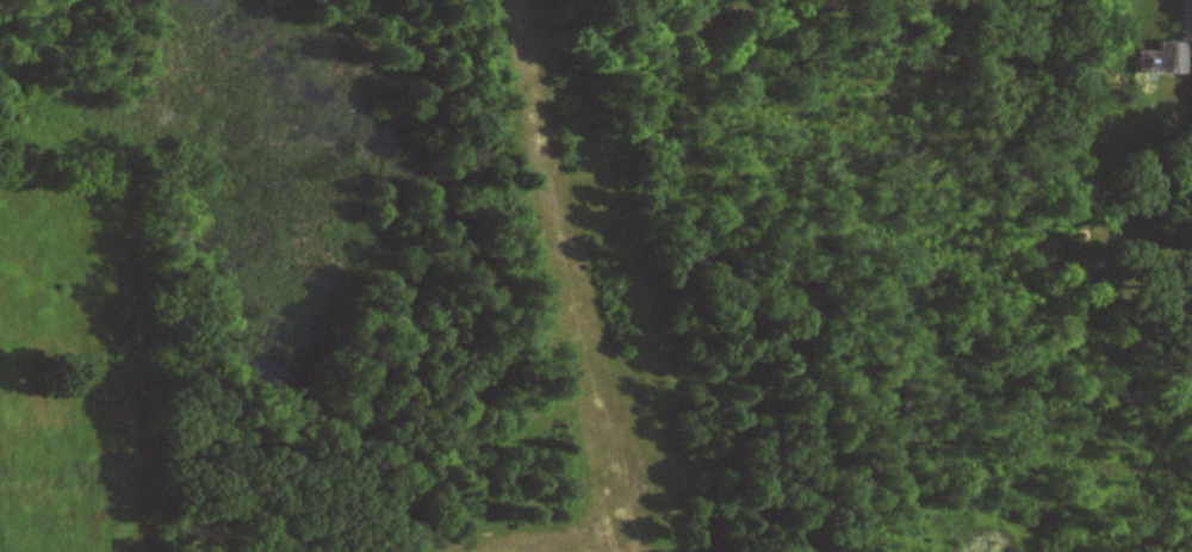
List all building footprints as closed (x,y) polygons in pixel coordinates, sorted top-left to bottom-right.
[(830,0),(799,0),(799,9),(830,10),(830,0)] [(1184,67),(1191,67),(1191,45),(1157,45),(1157,54),(1137,53),(1137,87),(1152,87),(1152,78),(1184,78),(1184,67)]
